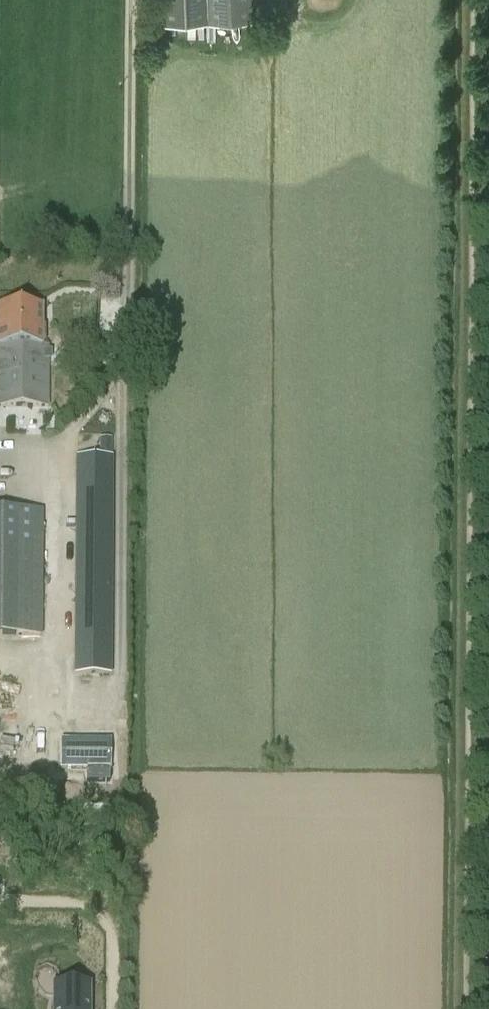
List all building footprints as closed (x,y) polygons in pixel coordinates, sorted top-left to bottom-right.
[(250,0),(163,0),(163,21),(251,18),(250,0)] [(41,346),(41,308),(0,308),(0,346),(2,346),(2,351),(0,351),(0,406),(46,406),(46,346),(41,346)] [(76,456),(75,674),(110,673),(112,456),(76,456)] [(39,636),(40,511),(0,511),(0,635),(39,636)] [(54,1008),(86,1008),(86,994),(54,994),(54,1008)]
